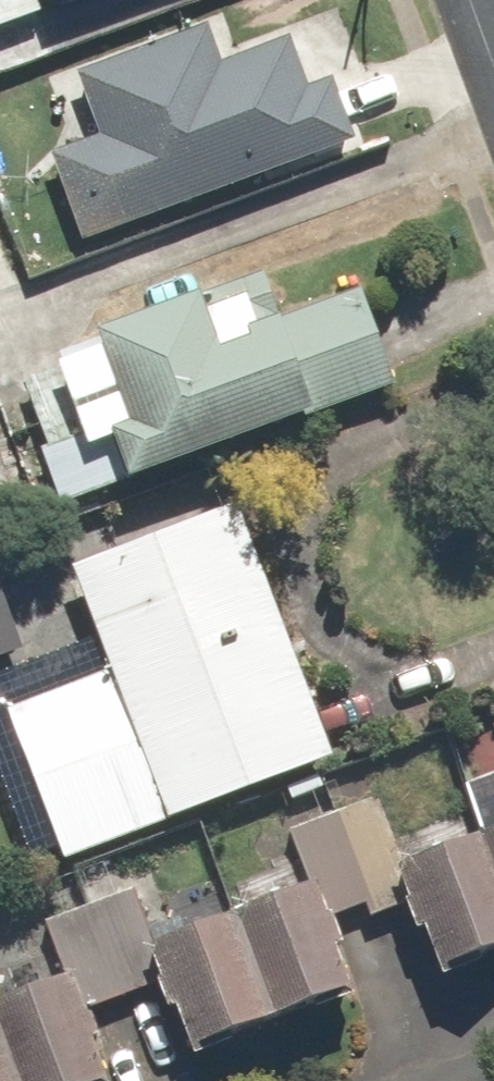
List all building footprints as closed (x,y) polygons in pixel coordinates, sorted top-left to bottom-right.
[(39,13),(35,0),(0,0),(0,27),(39,13)] [(101,132),(61,146),(89,228),(359,136),(336,70),(312,78),(296,33),(226,57),(212,15),(77,61),(101,132)] [(92,353),(132,475),(385,391),(344,269),(92,353)] [(328,753),(234,511),(68,575),(162,817),(328,753)] [(18,643),(0,592),(0,650),(18,643)] [(399,864),(442,970),(493,949),(493,826),(399,864)] [(303,891),(148,954),(191,1060),(347,998),(303,891)] [(116,893),(59,916),(95,1007),(153,984),(116,893)] [(0,997),(0,1080),(98,1080),(99,1080),(56,975),(0,997)]
